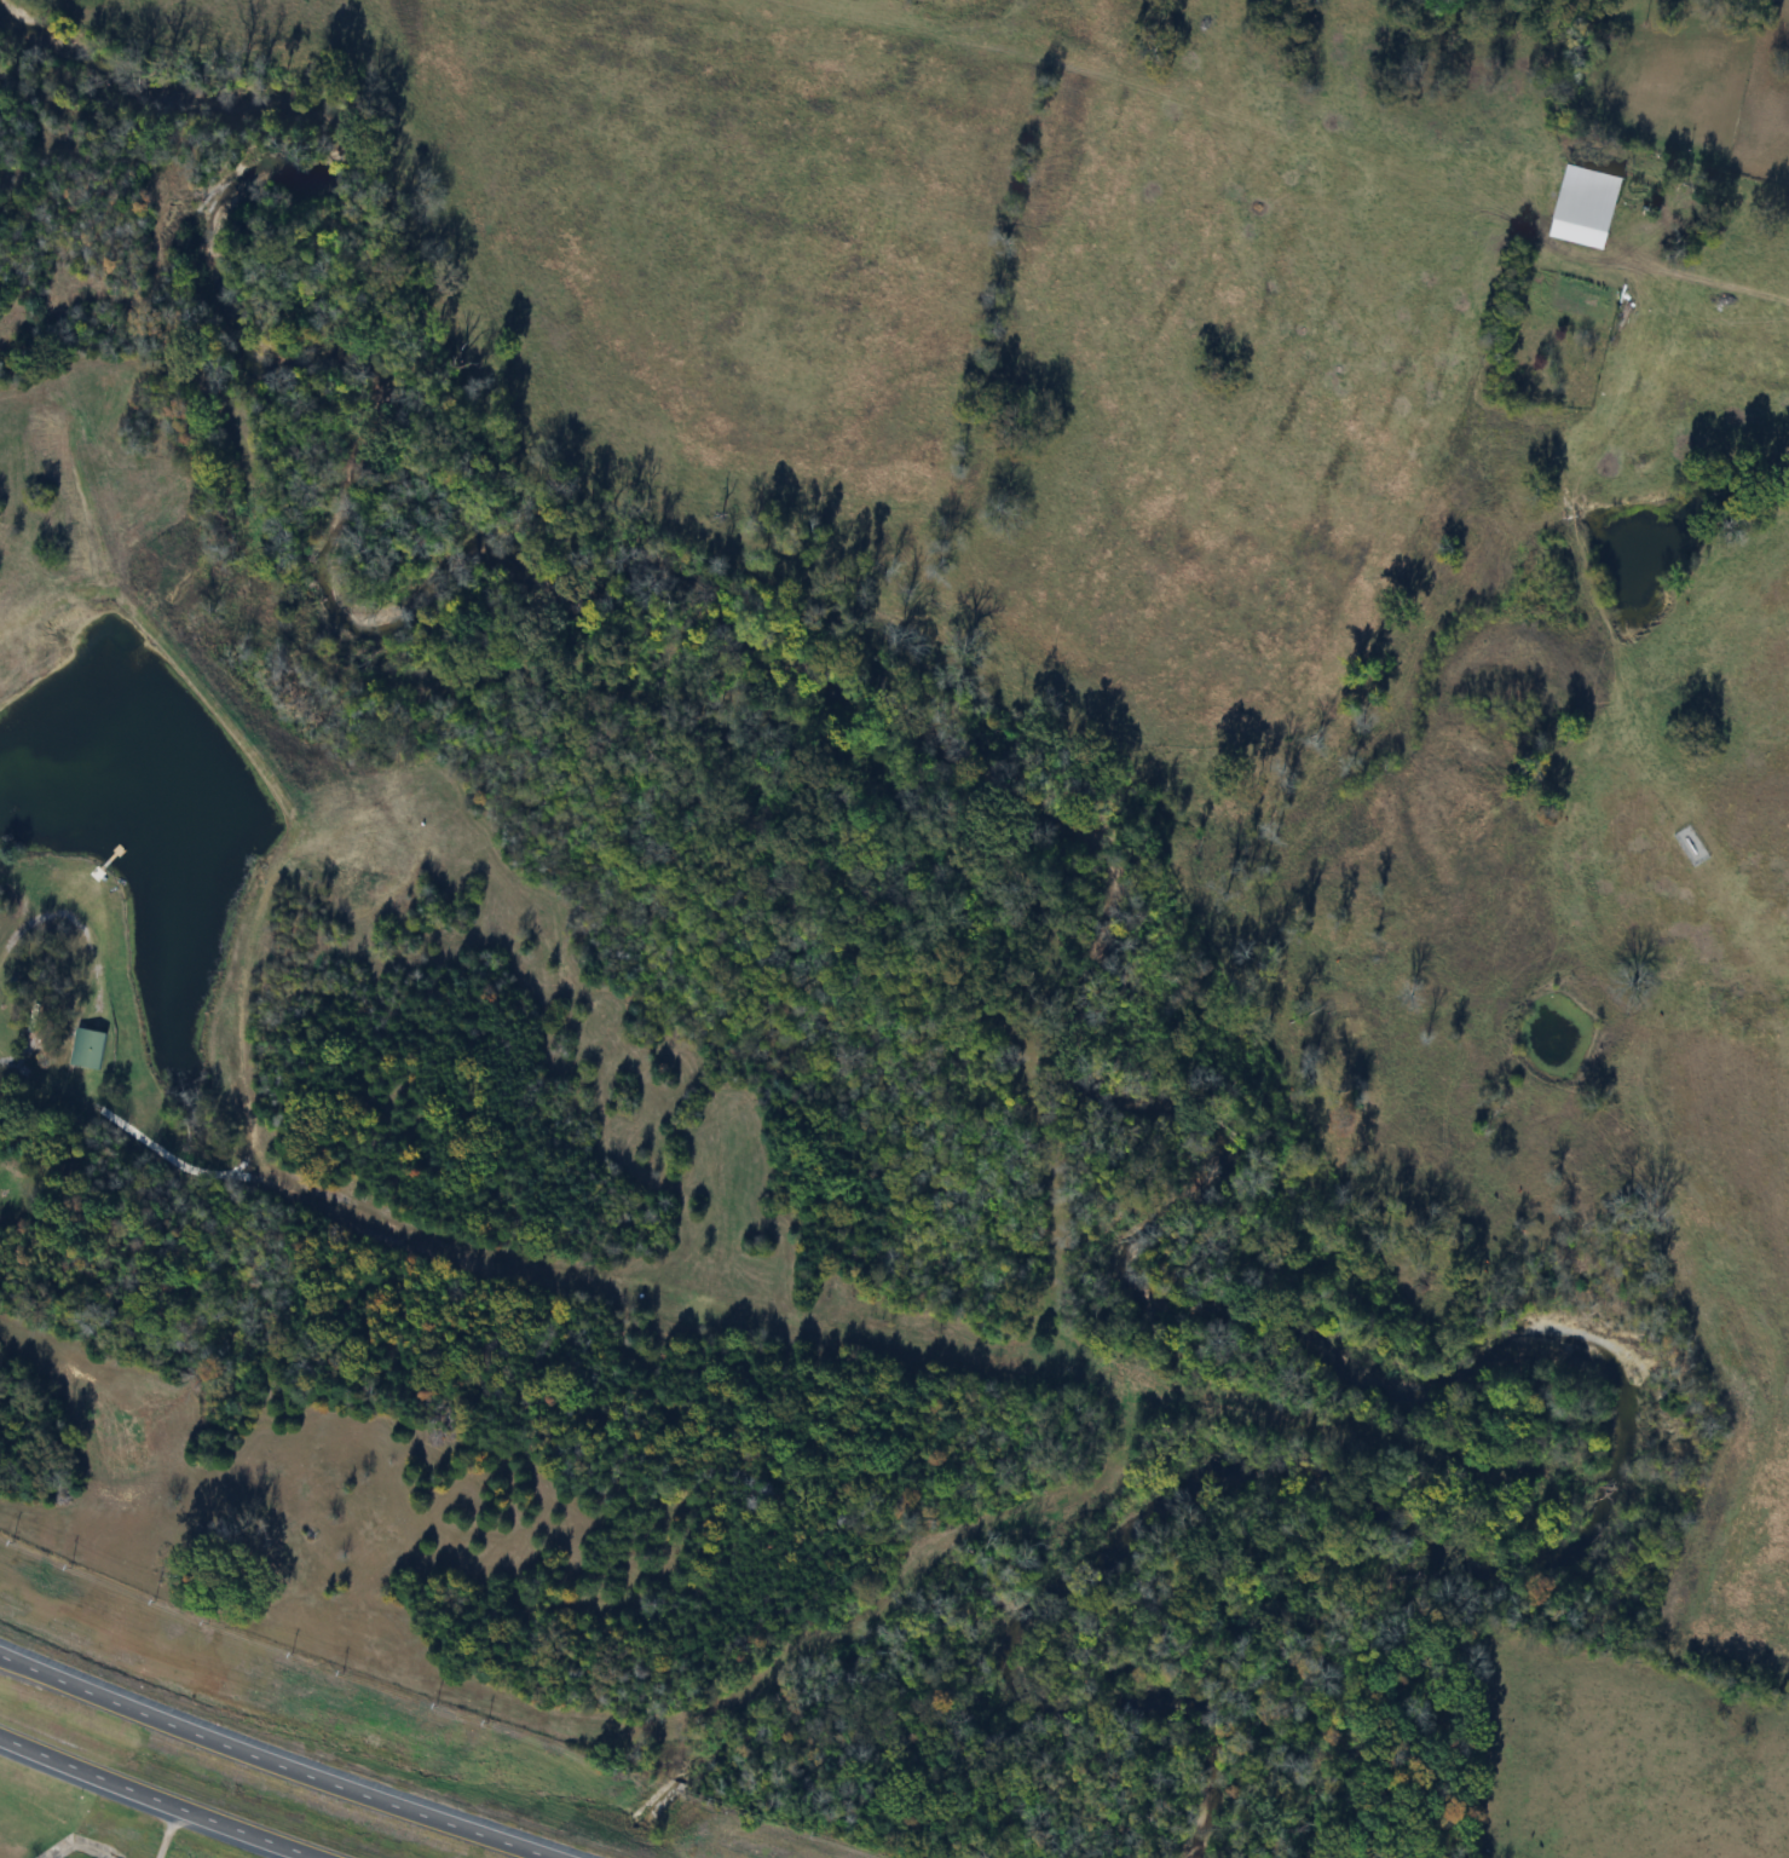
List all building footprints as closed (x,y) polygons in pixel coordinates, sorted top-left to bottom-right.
[(1619,176),(1563,163),(1550,219),(1605,232),(1619,176)] [(103,1033),(73,1027),(67,1065),(97,1070),(103,1033)]
